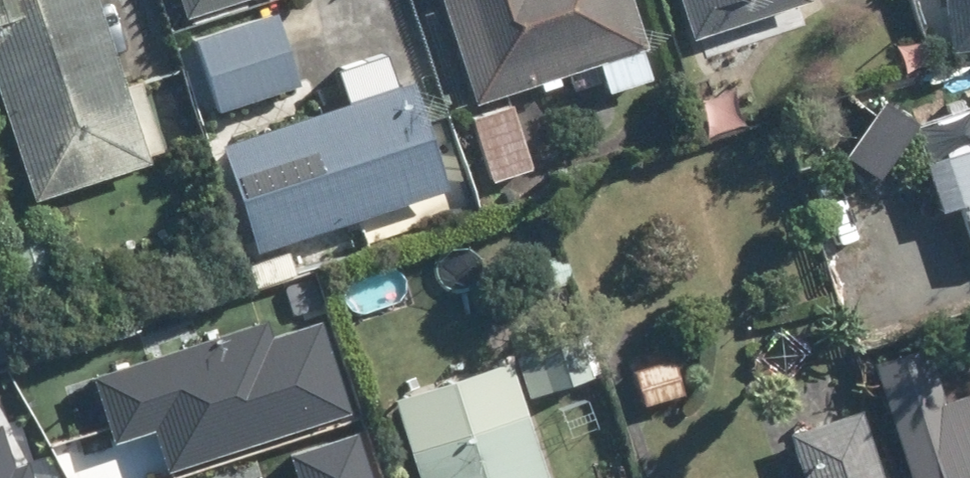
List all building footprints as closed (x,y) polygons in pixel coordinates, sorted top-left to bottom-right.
[(140,157),(90,0),(5,0),(0,2),(0,106),(28,193),(140,157)] [(184,11),(218,0),(180,0),(184,11)] [(643,38),(630,0),(441,0),(473,96),(643,38)] [(794,0),(679,0),(689,32),(794,0)] [(957,56),(969,54),(969,0),(951,0),(957,56)] [(271,10),(194,33),(215,105),(292,81),(271,10)] [(409,77),(218,140),(252,245),(443,183),(409,77)] [(508,101),(468,114),(489,176),(527,164),(508,101)] [(852,155),(885,177),(921,124),(888,101),(852,155)] [(939,153),(969,245),(969,143),(939,153)] [(0,236),(0,246),(9,276),(18,273),(26,300),(57,290),(49,265),(53,263),(40,223),(0,236)] [(283,245),(241,259),(249,283),(291,269),(283,245)] [(560,250),(531,260),(540,287),(569,277),(560,250)] [(94,378),(115,444),(158,431),(172,474),(355,416),(325,323),(272,340),(267,323),(94,378)] [(587,330),(512,353),(523,391),(599,368),(587,330)] [(910,477),(969,477),(969,450),(959,454),(922,342),(871,359),(910,477)] [(629,359),(641,401),(678,390),(667,348),(629,359)] [(402,435),(416,477),(543,477),(517,399),(402,435)] [(857,405),(787,429),(804,477),(882,477),(857,405)] [(0,430),(0,477),(38,477),(33,462),(17,467),(5,428),(0,430)] [(356,434),(290,456),(298,477),(371,477),(356,434)]
